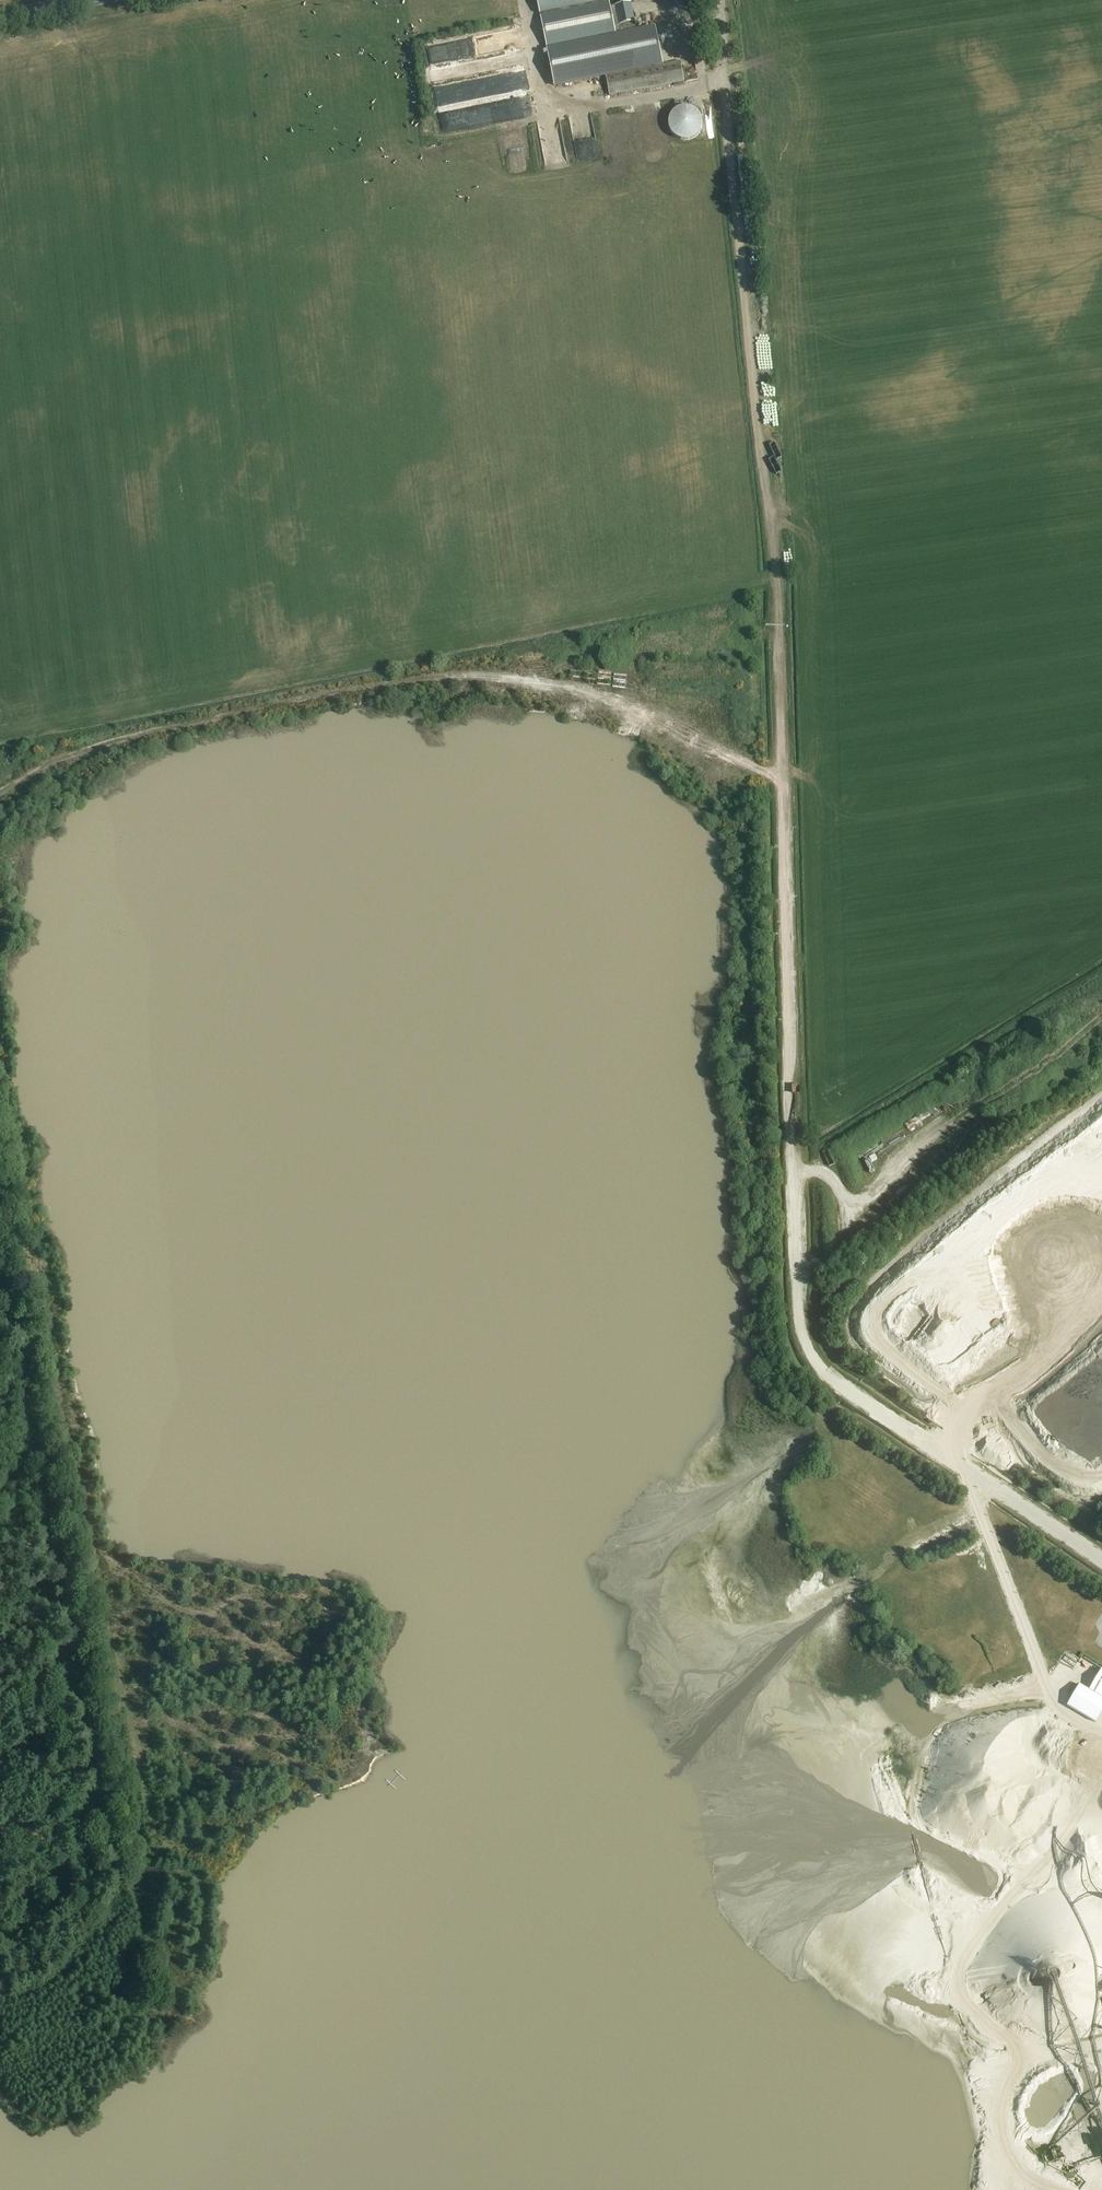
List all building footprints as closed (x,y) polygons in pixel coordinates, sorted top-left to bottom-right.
[(609,95),(685,81),(681,62),(663,66),(655,29),(637,32),(630,3),(610,7),(609,0),(600,2),(599,0),(537,0),(555,86),(606,76),(609,95)] [(503,86),(433,98),(436,112),(511,99),(510,92),(505,92),(503,86)] [(533,106),(438,127),(441,142),(536,121),(533,106)] [(609,695),(607,700),(622,704),(621,704),(641,710),(642,704),(609,695)] [(606,704),(605,710),(615,713),(617,707),(606,704)] [(693,711),(691,719),(698,721),(700,712),(693,711)] [(637,734),(635,739),(645,742),(647,738),(637,734)] [(695,776),(692,785),(707,790),(710,781),(695,776)] [(1101,1698),(1101,1669),(1089,1691),(1101,1698)] [(1063,2150),(1064,2161),(1090,2158),(1089,2154),(1101,2153),(1098,2130),(1093,2131),(1094,2145),(1087,2146),(1087,2140),(1080,2141),(1080,2150),(1070,2151),(1070,2149),(1063,2150)] [(1042,2148),(1018,2141),(1015,2152),(1039,2159),(1042,2148)] [(1077,2164),(1080,2175),(1084,2174),(1086,2179),(1080,2181),(1082,2189),(1097,2189),(1094,2178),(1101,2176),(1101,2172),(1098,2158),(1077,2164)]
